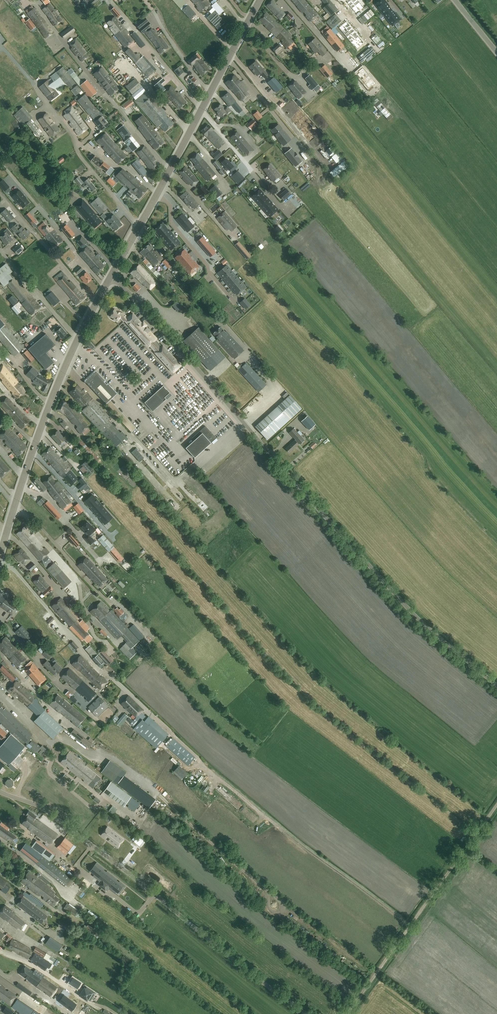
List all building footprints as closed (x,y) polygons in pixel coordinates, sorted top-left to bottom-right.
[(83,1),(88,8),(95,3),(92,0),(91,0),(89,2),(88,0),(84,0),(82,1),(83,1)] [(195,14),(183,0),(173,0),(190,19),(195,14)] [(206,0),(192,0),(198,7),(197,8),(200,12),(210,5),(206,0)] [(275,3),(272,0),(266,6),(276,15),(276,16),(277,17),(280,20),(284,15),(282,12),(280,11),(282,9),(278,5),(277,5),(275,3)] [(304,0),(291,0),(298,8),(297,8),(302,12),(304,12),(306,15),(305,16),(310,21),(311,21),(312,21),(313,23),(318,19),(316,16),(317,15),(304,0)] [(338,9),(330,0),(322,0),(321,0),(326,6),(323,8),(330,17),(338,9)] [(347,3),(356,13),(364,6),(359,0),(351,0),(347,3)] [(389,11),(387,8),(389,6),(384,0),(380,0),(375,4),(383,15),(389,11)] [(219,15),(223,11),(216,2),(212,6),(219,15)] [(59,17),(49,4),(42,10),(46,15),(48,14),(49,17),(49,18),(50,20),(50,19),(52,22),(51,22),(54,26),(62,20),(59,17)] [(34,8),(32,6),(26,10),(27,13),(29,16),(34,22),(40,30),(44,36),(45,38),(54,33),(50,28),(48,26),(42,18),(41,18),(39,15),(40,14),(37,10),(35,7),(34,8)] [(111,10),(117,18),(121,15),(114,7),(111,10)] [(391,13),(389,11),(383,15),(392,25),(400,19),(394,11),(391,13)] [(275,21),(266,13),(258,21),(263,24),(266,26),(265,27),(277,37),(280,40),(281,39),(283,41),(282,43),(287,48),(288,47),(290,50),(296,45),(295,44),(293,42),(294,42),(290,38),(292,37),(284,29),(281,27),(279,26),(275,21)] [(115,35),(124,28),(120,24),(115,17),(107,23),(111,27),(110,28),(115,35)] [(143,33),(152,26),(148,21),(144,17),(135,24),(139,29),(143,33)] [(36,27),(30,18),(25,22),(32,30),(36,27)] [(347,21),(339,28),(347,37),(354,31),(347,21)] [(63,38),(67,35),(68,36),(70,35),(76,31),(72,26),(66,31),(64,29),(59,32),(63,38)] [(154,30),(151,27),(145,32),(155,45),(157,48),(157,49),(160,54),(169,47),(161,38),(160,38),(157,35),(158,34),(155,30),(154,30)] [(126,30),(124,28),(115,35),(125,47),(133,41),(128,34),(130,33),(126,29),(126,30)] [(364,43),(354,31),(347,37),(354,46),(354,45),(357,48),(364,43)] [(141,48),(145,45),(135,32),(131,35),(141,48)] [(329,42),(337,52),(344,46),(336,37),(329,42)] [(88,57),(85,53),(87,52),(82,47),(83,47),(76,38),(72,41),(69,43),(72,48),(71,49),(77,56),(78,55),(80,57),(78,59),(81,62),(88,57)] [(319,44),(315,39),(308,44),(312,49),(315,53),(318,51),(322,56),(327,52),(319,43),(319,44)] [(282,52),(283,50),(278,44),(272,49),(277,55),(281,51),(282,52)] [(129,48),(125,52),(135,63),(142,57),(138,53),(136,54),(129,48)] [(197,53),(187,61),(192,67),(193,65),(197,70),(201,76),(209,69),(204,64),(204,63),(200,58),(200,57),(197,53)] [(268,75),(256,61),(249,67),(257,76),(260,73),(265,78),(268,75)] [(332,73),(324,65),(319,69),(327,78),(332,73)] [(178,76),(184,72),(179,66),(174,71),(178,76)] [(76,83),(67,72),(63,67),(50,77),(53,80),(50,83),(48,81),(39,87),(50,101),(58,94),(55,89),(64,82),(65,84),(65,83),(69,88),(76,83)] [(120,89),(102,67),(93,74),(99,82),(103,88),(104,88),(111,96),(120,89)] [(370,91),(377,85),(362,68),(355,73),(370,91)] [(241,82),(235,75),(225,82),(231,90),(231,89),(241,101),(242,100),(244,102),(251,97),(247,92),(249,90),(245,86),(241,81),(241,82)] [(312,90),(313,89),(318,85),(310,75),(305,78),(310,84),(309,85),(308,86),(312,90)] [(276,93),(282,87),(274,77),(268,83),(276,93)] [(143,93),(139,89),(142,86),(135,79),(126,87),(132,94),(131,95),(136,100),(135,100),(137,102),(136,103),(157,127),(159,125),(165,132),(174,123),(169,117),(168,118),(166,116),(167,115),(152,97),(147,90),(143,93)] [(90,98),(97,92),(87,80),(80,86),(90,98)] [(301,87),(295,81),(289,86),(294,93),(299,99),(306,92),(301,87)] [(159,93),(162,91),(164,89),(162,87),(157,82),(153,86),(159,93)] [(75,96),(82,91),(77,85),(71,90),(75,96)] [(177,93),(174,90),(175,90),(171,86),(164,92),(179,109),(187,102),(181,96),(181,95),(178,92),(177,93)] [(242,110),(235,101),(228,92),(222,97),(229,106),(231,104),(239,113),(242,110)] [(109,125),(102,117),(103,116),(101,113),(85,94),(77,100),(93,119),(95,118),(97,120),(95,122),(102,130),(109,125)] [(256,98),(251,101),(256,107),(261,103),(256,98)] [(123,105),(126,109),(133,103),(131,99),(123,105)] [(224,108),(221,104),(214,109),(218,114),(220,117),(225,113),(227,116),(232,111),(227,106),(224,108)] [(73,108),(72,106),(64,112),(66,114),(64,116),(67,121),(69,120),(71,123),(70,124),(78,135),(88,128),(83,122),(84,122),(74,107),(73,108)] [(26,124),(31,120),(33,118),(23,107),(17,112),(17,113),(14,115),(23,126),(26,124)] [(50,119),(48,117),(49,116),(46,113),(38,120),(51,137),(59,130),(51,119),(50,119)] [(164,143),(143,115),(134,121),(138,127),(138,128),(155,150),(164,143)] [(257,124),(253,119),(246,125),(250,129),(257,124)] [(31,120),(26,124),(36,137),(41,132),(31,120)] [(223,141),(213,130),(208,124),(201,131),(206,137),(207,137),(218,149),(224,143),(223,141)] [(125,141),(132,135),(124,125),(117,130),(125,141)] [(279,125),(271,130),(283,145),(291,140),(284,131),(283,132),(281,129),(282,129),(279,125)] [(242,138),(237,132),(231,137),(236,143),(244,153),(245,152),(248,155),(254,150),(243,137),(242,138)] [(118,164),(127,156),(115,143),(115,144),(105,133),(97,141),(100,145),(102,143),(104,146),(103,147),(111,156),(118,164)] [(124,142),(132,152),(140,146),(132,136),(124,142)] [(137,153),(142,159),(150,152),(145,146),(137,153)] [(160,163),(150,152),(142,159),(151,170),(160,163)] [(199,171),(207,163),(205,161),(204,162),(201,158),(202,157),(200,154),(198,155),(197,154),(191,159),(195,165),(194,166),(199,171)] [(103,162),(95,155),(91,161),(100,167),(103,162)] [(226,159),(222,163),(229,170),(230,170),(232,172),(237,167),(233,162),(231,164),(226,159)] [(144,176),(148,173),(137,160),(133,163),(144,176)] [(222,175),(226,173),(216,161),(213,163),(219,171),(222,175)] [(111,175),(114,170),(103,162),(100,167),(111,175)] [(207,163),(199,171),(207,181),(216,173),(209,165),(207,163)] [(275,170),(270,164),(263,170),(268,175),(268,176),(273,182),(280,176),(275,170)] [(193,187),(199,181),(185,167),(179,173),(184,178),(183,179),(188,185),(190,183),(193,187)] [(128,173),(122,169),(115,176),(129,189),(134,194),(136,195),(136,194),(140,198),(147,189),(143,185),(142,185),(139,183),(140,183),(128,172),(128,173)] [(244,178),(237,171),(231,177),(238,184),(244,178)] [(77,178),(73,174),(69,177),(77,187),(82,192),(84,190),(83,189),(84,188),(84,189),(87,186),(92,192),(96,189),(88,179),(83,182),(78,177),(77,178)] [(152,185),(155,182),(149,175),(146,178),(152,185)] [(74,187),(66,178),(61,182),(69,191),(74,187)] [(3,180),(0,182),(0,186),(5,191),(9,187),(3,180)] [(260,189),(252,197),(261,207),(269,199),(265,195),(265,196),(263,194),(264,193),(260,189)] [(283,200),(290,194),(286,190),(279,196),(283,200)] [(20,194),(18,191),(12,196),(18,202),(22,207),(29,202),(24,196),(25,196),(22,193),(20,194)] [(192,198),(186,191),(180,196),(188,205),(190,204),(194,209),(199,205),(192,197),(192,198)] [(108,208),(98,197),(94,201),(92,199),(89,202),(90,204),(100,215),(108,208)] [(269,199),(261,207),(270,217),(278,209),(274,205),(274,206),(272,204),(272,203),(269,199)] [(101,222),(95,215),(96,215),(86,203),(83,200),(75,206),(78,210),(88,221),(89,221),(95,227),(101,222)] [(6,208),(1,213),(9,223),(14,218),(6,208)] [(231,231),(237,226),(224,212),(217,218),(227,230),(229,229),(231,231)] [(176,219),(181,224),(187,219),(183,213),(176,219)] [(116,230),(122,225),(119,222),(120,221),(114,215),(107,221),(113,227),(116,230)] [(193,225),(187,219),(181,224),(187,231),(193,225)] [(244,232),(251,227),(245,220),(238,225),(244,232)] [(21,228),(17,223),(15,225),(11,228),(15,233),(16,232),(23,240),(29,234),(22,227),(21,228)] [(49,228),(47,226),(45,223),(38,229),(45,236),(48,241),(54,248),(63,241),(59,236),(59,237),(56,234),(57,234),(51,227),(49,228)] [(158,235),(162,240),(171,232),(168,229),(168,230),(166,227),(163,223),(154,230),(158,235)] [(74,234),(67,225),(62,229),(70,238),(74,234)] [(6,246),(13,240),(10,236),(12,234),(7,228),(4,231),(3,235),(0,237),(4,242),(3,242),(6,246)] [(171,232),(162,240),(171,250),(180,242),(176,238),(175,238),(173,236),(174,235),(171,232)] [(83,248),(84,249),(86,248),(85,247),(85,246),(84,244),(87,242),(82,236),(79,239),(80,240),(77,243),(82,249),(83,248)] [(210,245),(203,237),(197,242),(204,250),(210,245)] [(17,254),(23,250),(19,244),(13,249),(17,254)] [(155,252),(153,249),(149,244),(142,250),(140,252),(145,257),(146,256),(155,266),(163,258),(156,251),(155,252)] [(210,245),(204,250),(208,254),(208,255),(214,250),(211,246),(210,245)] [(241,246),(238,249),(244,256),(247,253),(241,246)] [(96,274),(104,267),(87,247),(86,248),(84,249),(79,254),(92,268),(91,269),(96,274)] [(184,268),(192,261),(190,258),(191,257),(184,250),(175,257),(184,268)] [(173,268),(172,267),(171,266),(172,266),(169,264),(165,259),(162,262),(165,266),(164,267),(165,269),(167,268),(168,269),(170,271),(173,268)] [(193,261),(192,261),(184,268),(190,275),(199,267),(194,260),(193,261)] [(13,278),(9,274),(12,272),(6,263),(0,268),(0,273),(4,278),(0,281),(0,282),(4,286),(5,287),(7,285),(13,278)] [(157,283),(139,265),(130,273),(134,277),(136,276),(145,286),(146,285),(150,289),(157,283)] [(218,273),(222,278),(231,271),(227,265),(218,273)] [(69,282),(66,280),(68,278),(62,271),(54,278),(62,288),(76,305),(86,297),(84,295),(84,296),(81,293),(78,290),(70,281),(69,282)] [(222,278),(227,284),(236,276),(231,271),(222,278)] [(86,283),(92,278),(86,272),(80,277),(86,283)] [(227,284),(232,289),(241,281),(236,276),(227,284)] [(7,285),(22,303),(22,304),(31,315),(41,307),(24,287),(22,287),(20,285),(21,283),(17,279),(16,280),(14,278),(7,285)] [(241,281),(232,289),(236,295),(246,287),(241,281)] [(136,284),(132,287),(136,292),(140,288),(136,284)] [(53,306),(59,301),(51,292),(46,296),(53,306)] [(14,306),(18,301),(13,295),(8,299),(14,306)] [(250,305),(245,299),(240,302),(246,309),(250,305)] [(22,305),(19,302),(16,304),(11,308),(17,315),(22,311),(19,308),(22,305)] [(122,314),(114,310),(110,317),(114,318),(113,320),(117,322),(119,318),(121,319),(122,320),(123,321),(124,321),(125,321),(148,346),(149,346),(156,354),(173,372),(181,365),(163,345),(162,346),(156,340),(157,339),(145,326),(146,325),(143,322),(142,323),(132,313),(127,318),(126,316),(124,314),(123,314),(122,313),(122,314)] [(47,322),(50,328),(56,324),(53,318),(47,322)] [(24,348),(4,325),(0,328),(0,340),(14,356),(24,348)] [(61,327),(59,325),(52,330),(55,333),(56,332),(61,338),(67,333),(61,327)] [(183,341),(203,363),(210,371),(225,357),(198,327),(183,341)] [(217,330),(239,355),(244,350),(230,334),(228,335),(226,333),(228,332),(226,331),(225,332),(221,327),(217,330)] [(234,359),(239,355),(217,330),(213,333),(216,337),(218,338),(216,340),(233,358),(234,359)] [(46,369),(54,362),(46,352),(55,345),(46,334),(28,349),(46,369)] [(30,364),(35,359),(27,351),(22,355),(30,364)] [(14,370),(8,363),(5,359),(3,362),(12,372),(14,370)] [(259,392),(266,385),(246,363),(238,370),(259,392)] [(3,365),(0,368),(0,378),(1,378),(2,380),(2,381),(10,391),(11,390),(13,393),(12,393),(17,399),(26,391),(3,365)] [(52,381),(39,373),(32,367),(26,375),(30,379),(31,378),(34,381),(34,382),(39,386),(40,385),(43,386),(41,390),(46,393),(52,381)] [(107,405),(111,401),(118,394),(95,370),(84,380),(107,405)] [(78,385),(70,393),(84,408),(82,411),(115,447),(127,437),(122,431),(120,433),(109,420),(110,418),(87,393),(85,392),(78,385)] [(163,385),(144,402),(153,411),(166,399),(165,397),(169,393),(163,385)] [(190,413),(211,396),(208,392),(207,392),(205,390),(200,394),(203,397),(197,402),(195,399),(194,400),(197,404),(193,407),(188,411),(190,413)] [(302,408),(287,392),(282,396),(285,399),(255,426),(267,440),(302,408)] [(16,406),(14,406),(13,404),(13,403),(7,397),(0,403),(0,404),(13,418),(18,424),(18,425),(22,429),(30,421),(26,416),(26,417),(16,406)] [(70,405),(68,403),(63,400),(57,410),(64,414),(65,413),(66,415),(74,425),(76,424),(78,427),(76,429),(80,434),(82,432),(85,435),(90,431),(88,428),(88,427),(81,419),(82,418),(71,404),(70,405)] [(314,425),(307,417),(301,422),(308,431),(314,425)] [(195,458),(211,443),(216,438),(205,426),(191,438),(194,441),(186,448),(195,458)] [(0,435),(0,437),(2,440),(4,438),(6,440),(5,442),(10,448),(12,448),(13,450),(13,451),(18,456),(27,447),(16,436),(7,428),(0,435)] [(297,432),(294,428),(289,432),(295,439),(286,448),(290,453),(300,444),(304,440),(301,436),(303,434),(299,430),(297,432)] [(63,436),(58,431),(51,436),(59,445),(64,440),(67,442),(71,439),(66,434),(63,436)] [(50,447),(42,454),(46,459),(47,458),(49,460),(48,461),(62,476),(63,475),(71,485),(78,479),(69,469),(62,460),(56,453),(55,453),(54,452),(55,451),(50,447)] [(136,448),(131,452),(139,461),(144,457),(136,448)] [(0,459),(0,476),(1,477),(9,469),(0,459)] [(85,461),(81,465),(90,474),(94,471),(85,461)] [(53,497),(62,489),(62,488),(57,481),(55,481),(51,476),(43,482),(50,491),(49,492),(53,497)] [(39,481),(37,478),(33,482),(42,491),(43,492),(47,489),(40,480),(39,481)] [(71,502),(62,489),(53,497),(56,501),(58,500),(60,502),(59,504),(62,509),(63,508),(65,510),(72,505),(70,503),(71,502)] [(189,489),(185,492),(204,514),(208,510),(189,489)] [(100,505),(90,494),(83,500),(90,509),(91,508),(93,511),(100,505)] [(42,498),(39,500),(37,502),(40,506),(47,501),(43,497),(42,498)] [(48,501),(44,505),(54,515),(58,519),(62,515),(58,511),(48,501)] [(110,516),(100,505),(93,511),(96,514),(95,514),(102,523),(110,516)] [(92,526),(88,523),(82,528),(86,533),(88,536),(85,539),(90,545),(95,541),(92,537),(95,534),(93,532),(96,529),(92,526)] [(32,534),(30,532),(31,531),(26,525),(16,534),(45,566),(44,566),(46,568),(52,562),(51,561),(52,560),(47,555),(49,552),(45,548),(44,548),(41,546),(42,544),(33,534),(32,534)] [(101,532),(98,535),(102,539),(100,542),(109,552),(114,547),(101,532)] [(25,552),(21,548),(14,555),(20,562),(20,561),(20,562),(21,561),(24,564),(30,559),(26,555),(27,554),(25,552)] [(88,560),(86,558),(77,566),(82,570),(83,570),(89,576),(88,576),(95,584),(98,584),(100,587),(108,580),(97,568),(89,559),(88,560)] [(37,567),(33,562),(27,567),(31,571),(32,570),(35,568),(37,567)] [(64,589),(72,581),(55,562),(47,569),(64,589)] [(42,592),(49,586),(40,576),(33,582),(42,592)] [(45,596),(54,589),(51,586),(46,591),(42,594),(45,596)] [(18,608),(3,594),(3,593),(0,591),(0,604),(0,605),(0,606),(13,615),(18,608)] [(69,608),(67,606),(67,605),(61,598),(52,606),(61,617),(71,627),(69,628),(82,641),(83,640),(83,639),(87,643),(93,638),(89,634),(86,632),(89,628),(82,620),(80,622),(78,620),(78,619),(70,610),(70,609),(70,608),(69,608)] [(110,611),(101,602),(90,612),(95,617),(96,616),(117,639),(129,629),(111,610),(110,611)] [(119,616),(119,617),(120,618),(121,618),(122,620),(127,616),(124,612),(121,608),(119,609),(118,608),(115,611),(119,616)] [(45,622),(52,628),(57,623),(50,617),(45,622)] [(25,642),(28,639),(32,636),(22,625),(15,632),(25,642)] [(107,638),(109,636),(108,636),(109,635),(102,628),(99,631),(107,638)] [(18,650),(5,637),(0,642),(0,650),(1,651),(2,651),(9,658),(15,653),(18,650)] [(73,640),(70,643),(76,650),(79,648),(73,640)] [(46,650),(46,649),(48,647),(43,642),(40,645),(41,646),(38,650),(42,653),(42,654),(48,660),(52,656),(46,650)] [(130,659),(137,652),(132,647),(131,648),(126,643),(120,649),(130,659)] [(101,668),(106,664),(104,662),(98,655),(90,645),(85,649),(93,659),(99,666),(101,668)] [(15,653),(9,658),(17,667),(25,659),(18,650),(15,653)] [(100,674),(88,663),(81,656),(72,664),(77,669),(78,668),(84,675),(93,683),(100,689),(107,681),(102,677),(99,675),(100,674)] [(52,666),(47,660),(43,664),(54,675),(57,672),(58,673),(62,668),(56,662),(52,666)] [(38,686),(47,679),(33,663),(25,670),(38,686)] [(3,665),(0,668),(0,670),(2,672),(1,673),(5,676),(5,675),(12,682),(16,678),(3,665)] [(79,678),(70,669),(62,677),(69,684),(69,683),(71,685),(71,686),(73,688),(74,688),(83,696),(85,695),(87,697),(86,699),(88,702),(96,693),(83,681),(79,678)] [(18,698),(17,698),(22,703),(23,702),(28,706),(35,698),(23,687),(16,681),(8,690),(13,695),(16,697),(17,697),(18,698)] [(63,715),(71,706),(64,700),(58,695),(50,705),(55,709),(57,709),(58,710),(58,711),(60,713),(60,712),(63,715)] [(97,717),(102,713),(109,706),(99,696),(88,707),(97,717)] [(141,720),(138,716),(144,710),(129,696),(123,702),(121,704),(123,706),(133,715),(131,717),(134,720),(130,724),(134,728),(134,729),(156,749),(169,734),(148,716),(144,721),(142,719),(141,720)] [(39,701),(35,698),(28,706),(27,706),(38,716),(44,710),(45,710),(37,703),(39,701)] [(0,703),(0,722),(13,734),(27,747),(28,746),(43,760),(50,752),(42,745),(41,747),(30,737),(32,735),(0,703)] [(71,706),(63,715),(69,720),(70,719),(73,721),(72,722),(77,727),(85,718),(83,716),(83,715),(71,706)] [(44,710),(38,716),(34,721),(53,739),(63,728),(44,710)] [(122,724),(126,720),(130,723),(133,720),(124,713),(118,721),(116,723),(120,727),(122,724)] [(1,739),(2,738),(4,739),(9,733),(6,731),(7,729),(3,726),(2,727),(0,726),(0,738),(1,739)] [(80,741),(84,737),(79,733),(74,729),(73,729),(70,733),(80,741)] [(0,746),(0,757),(9,765),(25,747),(11,734),(0,746)] [(172,738),(165,746),(187,766),(194,758),(172,738)] [(32,761),(35,759),(26,750),(19,756),(29,767),(34,762),(32,761)] [(87,767),(69,753),(61,762),(65,766),(67,766),(69,768),(69,769),(79,777),(87,767)] [(173,772),(182,780),(183,778),(188,773),(179,765),(173,772)] [(100,778),(87,767),(79,777),(92,788),(100,778)] [(72,779),(65,774),(63,777),(70,783),(72,779)] [(11,779),(7,779),(5,782),(5,785),(8,788),(11,787),(14,785),(13,781),(11,779)] [(134,811),(140,803),(131,797),(111,781),(103,792),(124,807),(126,803),(128,805),(127,806),(134,811)] [(157,811),(159,809),(152,802),(150,804),(157,811)] [(37,820),(35,819),(37,816),(29,811),(25,815),(27,817),(22,824),(30,829),(30,830),(46,842),(46,841),(49,844),(58,834),(38,820),(37,820)] [(8,841),(9,839),(13,842),(17,837),(7,831),(9,828),(1,823),(0,824),(0,836),(8,841)] [(107,827),(101,835),(117,848),(123,840),(107,827)] [(75,846),(65,837),(57,847),(65,853),(67,852),(69,854),(75,846)] [(142,838),(135,846),(147,855),(153,848),(142,838)] [(41,855),(46,848),(43,846),(43,845),(37,840),(32,846),(37,850),(36,851),(41,855)] [(36,851),(26,843),(20,851),(64,886),(70,878),(50,862),(36,851)] [(101,880),(98,884),(102,887),(112,875),(107,871),(106,872),(103,870),(104,869),(96,863),(90,871),(101,880)] [(59,900),(54,895),(55,893),(50,889),(51,888),(28,871),(21,881),(29,886),(29,888),(39,896),(41,895),(44,897),(43,899),(54,907),(59,900)] [(117,879),(112,875),(102,887),(106,891),(110,886),(119,894),(125,886),(119,881),(119,882),(116,880),(117,879)] [(0,877),(0,888),(2,889),(1,890),(6,894),(6,893),(12,897),(13,895),(17,891),(17,890),(11,886),(6,882),(0,877)] [(30,895),(25,891),(22,894),(41,908),(44,903),(31,893),(30,895)] [(255,903),(260,899),(254,895),(250,899),(255,903)] [(41,924),(47,916),(23,897),(17,904),(41,924)] [(74,916),(78,918),(82,913),(67,903),(64,908),(74,915),(74,916)] [(5,905),(0,912),(0,916),(5,920),(5,919),(12,925),(13,926),(17,929),(18,928),(24,931),(27,925),(26,924),(26,923),(24,922),(25,922),(5,905)] [(94,934),(96,931),(88,924),(85,928),(94,934)] [(62,945),(50,937),(45,944),(57,952),(62,945)] [(18,954),(30,960),(31,959),(35,952),(33,951),(33,952),(30,951),(31,949),(20,943),(12,939),(8,947),(15,951),(15,952),(18,953),(18,954)] [(37,953),(43,957),(52,963),(55,959),(52,957),(53,957),(51,956),(51,955),(46,953),(36,947),(33,951),(37,953)] [(70,956),(78,960),(81,954),(74,950),(70,956)] [(35,952),(31,959),(34,961),(34,962),(37,964),(38,964),(41,966),(41,967),(45,969),(47,966),(49,967),(52,963),(42,957),(43,957),(35,952)] [(25,966),(20,974),(31,982),(30,983),(42,991),(43,990),(46,992),(45,993),(51,997),(57,988),(54,985),(43,978),(44,975),(36,969),(34,971),(34,972),(25,966)] [(73,977),(70,982),(78,988),(81,983),(73,977)] [(18,982),(16,986),(27,994),(29,996),(32,992),(18,982)] [(11,1005),(17,997),(8,990),(7,991),(5,990),(5,988),(0,984),(0,998),(11,1005)] [(84,988),(80,995),(87,999),(88,1000),(90,1001),(95,993),(86,987),(86,988),(85,989),(84,988)] [(73,1010),(78,1004),(64,995),(60,1001),(73,1010)]
